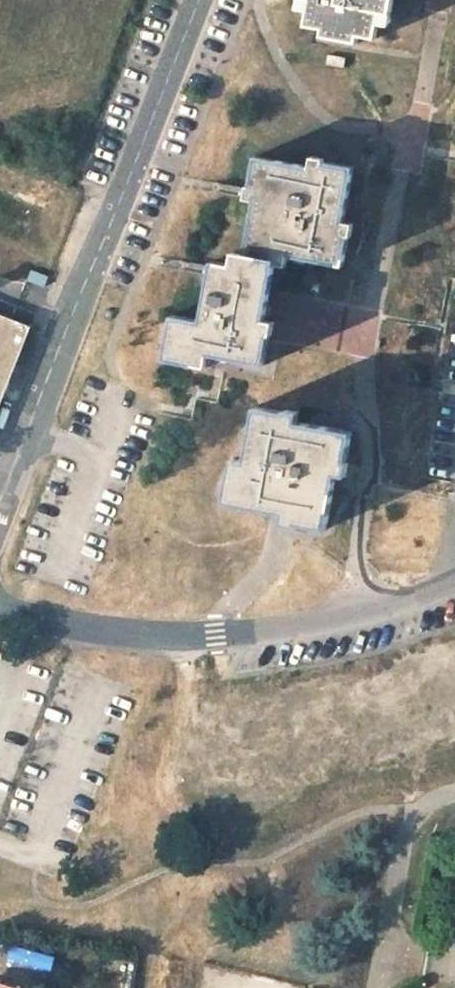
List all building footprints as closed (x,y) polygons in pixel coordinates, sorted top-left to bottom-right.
[(302,24),(320,27),(318,35),(354,41),(355,34),(373,37),(377,15),(385,17),(389,0),(306,0),(302,24)] [(266,238),(328,250),(337,251),(337,250),(342,223),(334,222),(345,155),(316,150),(314,159),(243,147),(237,176),(246,178),(234,243),(264,248),(266,238)] [(258,353),(260,336),(262,324),(251,322),(264,248),(234,243),(232,257),(198,251),(187,309),(167,306),(160,348),(190,353),(192,341),(258,353)] [(421,474),(454,480),(454,293),(421,474)] [(28,327),(12,321),(0,316),(0,399),(28,327)] [(340,451),(343,434),(346,422),(278,410),(280,400),(250,395),(238,459),(227,457),(221,488),(293,500),(291,511),(321,516),(333,450),(340,451)] [(58,966),(59,951),(14,948),(12,962),(58,966)]
